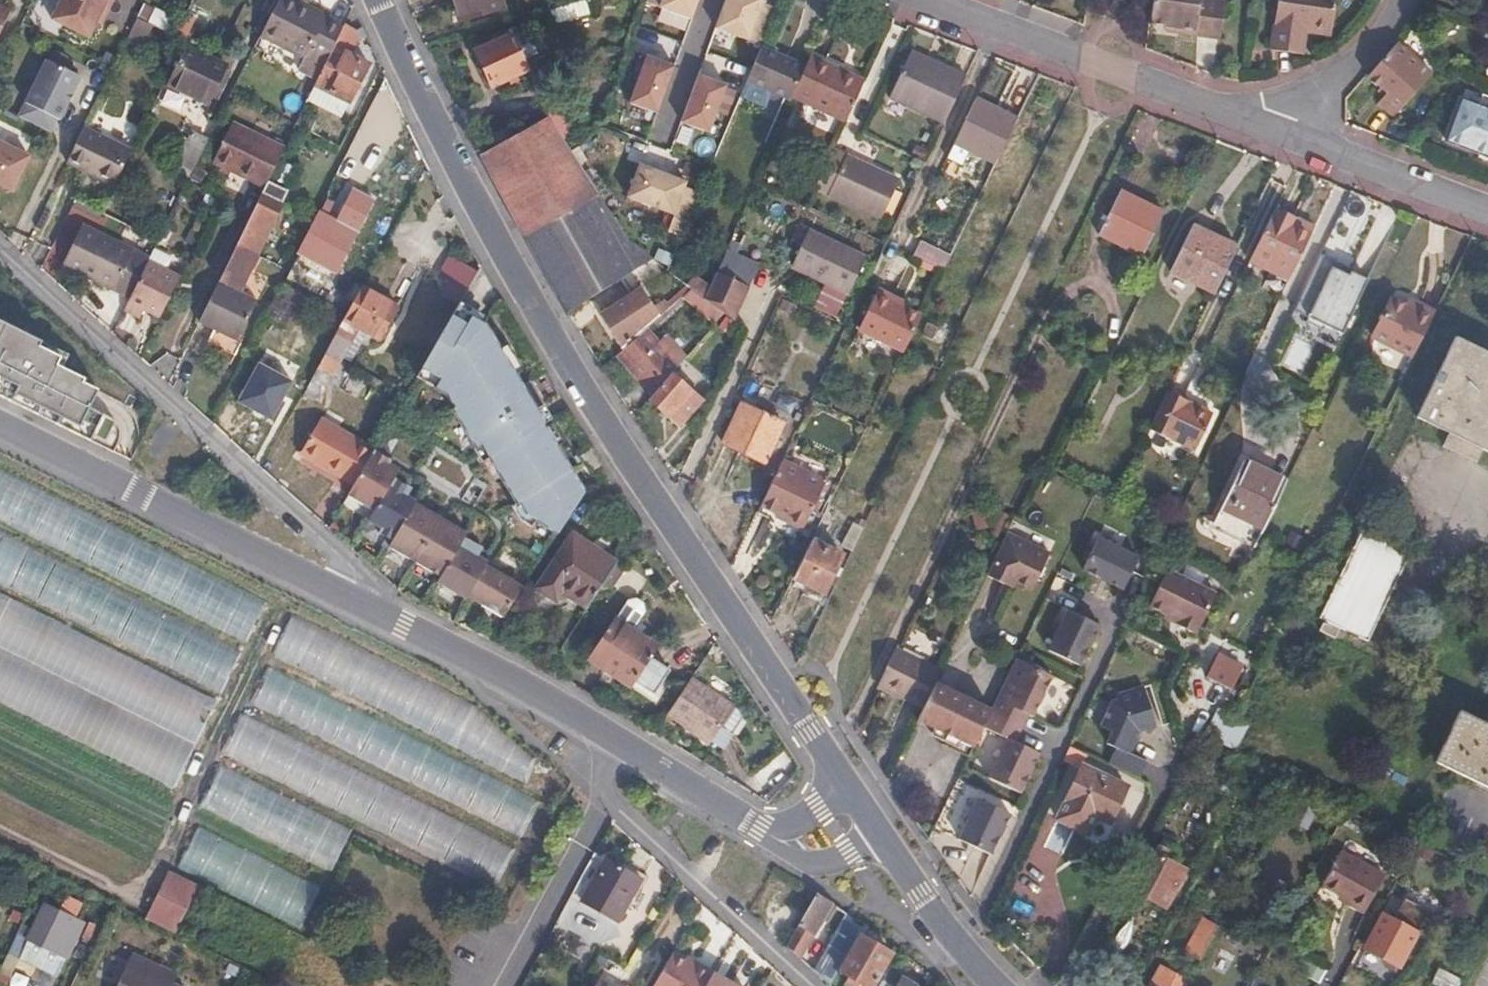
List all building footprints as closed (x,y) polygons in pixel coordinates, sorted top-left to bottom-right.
[(15,0),(0,0),(0,30),(15,0)] [(50,19),(88,37),(100,12),(105,14),(111,0),(59,0),(50,19)] [(292,0),(279,0),(259,38),(303,59),(297,72),(316,80),(343,25),(292,0)] [(546,9),(550,22),(589,9),(585,0),(576,0),(546,9)] [(694,9),(698,0),(669,0),(694,9)] [(720,17),(766,34),(777,9),(762,4),(763,0),(726,0),(720,17)] [(1151,20),(1181,26),(1180,30),(1223,36),(1227,0),(1154,0),(1151,20)] [(1299,52),(1304,24),(1334,28),(1338,0),(1280,0),(1274,49),(1299,52)] [(142,5),(135,19),(175,37),(182,23),(142,5)] [(184,41),(192,26),(195,20),(185,16),(182,23),(175,37),(184,41)] [(152,27),(135,19),(124,41),(140,49),(152,27)] [(345,21),(343,25),(316,80),(313,85),(349,103),(370,62),(352,54),(361,37),(358,26),(345,21)] [(492,86),(526,71),(518,54),(524,51),(518,39),(513,41),(509,35),(474,51),(492,86)] [(805,61),(763,42),(746,77),(790,97),(792,92),(805,61)] [(1399,42),(1371,74),(1389,91),(1381,102),(1396,116),(1435,73),(1399,42)] [(660,103),(676,56),(649,46),(632,93),(660,103)] [(810,50),(805,61),(792,92),(848,118),(867,78),(810,50)] [(192,171),(231,94),(218,88),(227,70),(185,51),(169,84),(210,103),(180,165),(192,171)] [(943,122),(965,74),(930,59),(927,65),(908,56),(887,97),(943,122)] [(46,60),(18,116),(49,132),(56,119),(59,120),(81,77),(46,60)] [(729,76),(701,66),(683,113),(712,123),(729,76)] [(994,166),(1016,121),(973,100),(951,145),(994,166)] [(561,138),(573,131),(560,110),(548,118),(561,138)] [(501,192),(525,235),(598,196),(563,144),(546,117),(482,154),(501,192)] [(1471,130),(1455,124),(1440,162),(1474,175),(1471,185),(1487,191),(1487,122),(1476,117),(1471,130)] [(263,189),(268,178),(282,149),(231,123),(212,164),(263,189)] [(83,127),(67,160),(114,185),(132,149),(83,127)] [(12,189),(28,157),(0,143),(0,183),(12,189)] [(829,195),(846,157),(833,151),(815,189),(829,195)] [(684,174),(639,154),(625,186),(684,212),(697,186),(682,179),(684,174)] [(881,220),(898,181),(846,157),(829,195),(881,220)] [(236,243),(256,255),(289,189),(268,178),(263,189),(236,243)] [(739,218),(770,237),(783,203),(751,190),(739,218)] [(1100,235),(1143,255),(1164,212),(1122,192),(1100,235)] [(563,305),(567,311),(652,259),(627,241),(598,196),(525,235),(563,305)] [(1249,262),(1290,280),(1315,225),(1275,206),(1249,262)] [(342,259),(358,227),(340,217),(338,222),(321,213),(307,240),(342,259)] [(64,262),(130,294),(148,258),(150,254),(84,221),(64,262)] [(1192,225),(1169,272),(1213,293),(1236,246),(1192,225)] [(850,293),(867,256),(810,230),(793,266),(828,283),(850,293)] [(943,270),(952,252),(921,238),(914,255),(943,270)] [(240,288),(256,255),(236,243),(198,320),(238,339),(258,296),(240,288)] [(749,283),(759,260),(726,247),(716,270),(749,283)] [(448,254),(434,276),(462,293),(476,271),(448,254)] [(1334,261),(1321,255),(1294,311),(1308,317),(1306,322),(1323,330),(1325,325),(1342,334),(1368,280),(1351,271),(1349,275),(1332,267),(1334,261)] [(144,308),(161,316),(181,275),(148,258),(130,294),(123,307),(140,316),(144,308)] [(705,299),(725,315),(734,321),(749,288),(715,274),(705,299)] [(1381,317),(1421,337),(1444,291),(1428,284),(1425,290),(1399,277),(1381,317)] [(840,316),(850,293),(828,283),(818,306),(840,316)] [(280,322),(295,291),(281,284),(266,314),(280,322)] [(328,351),(339,357),(348,340),(359,345),(365,332),(380,339),(398,306),(362,285),(330,342),(333,343),(328,351)] [(903,352),(921,315),(886,299),(889,294),(872,285),(853,327),(903,352)] [(622,349),(648,326),(655,319),(648,307),(642,299),(638,292),(626,300),(601,316),(622,349)] [(451,315),(421,367),(439,378),(434,386),(445,393),(454,406),(451,407),(475,446),(480,443),(497,472),(535,409),(479,319),(473,328),(451,315)] [(693,368),(734,321),(725,315),(685,358),(683,360),(693,368)] [(0,319),(0,351),(12,326),(0,319)] [(0,351),(0,388),(1,388),(0,390),(0,395),(36,413),(40,406),(57,415),(54,422),(75,432),(78,427),(91,433),(88,439),(96,443),(109,417),(104,413),(100,411),(94,407),(88,405),(77,400),(74,398),(82,381),(84,377),(56,364),(60,356),(38,345),(41,340),(12,326),(0,351)] [(650,398),(670,376),(683,360),(685,358),(668,335),(659,342),(648,326),(622,349),(616,354),(650,398)] [(1456,338),(1418,417),(1449,433),(1443,447),(1475,462),(1483,448),(1487,450),(1487,353),(1456,338)] [(330,374),(339,357),(328,351),(303,393),(312,398),(324,376),(319,373),(322,370),(330,374)] [(287,382),(252,365),(232,406),(267,423),(287,382)] [(650,398),(648,401),(665,415),(679,427),(700,401),(670,376),(650,398)] [(85,383),(82,381),(74,398),(77,400),(85,383)] [(85,383),(77,400),(88,405),(97,389),(85,383)] [(1164,395),(1146,432),(1192,453),(1210,416),(1164,395)] [(763,464),(782,422),(741,405),(724,444),(763,464)] [(57,415),(40,406),(36,413),(54,422),(57,415)] [(545,424),(535,409),(497,472),(512,499),(551,439),(543,426),(545,424)] [(299,451),(352,483),(372,451),(373,449),(374,447),(320,416),(299,451)] [(113,421),(109,417),(96,443),(113,450),(115,447),(116,444),(118,440),(118,436),(119,431),(118,427),(113,421)] [(91,433),(78,427),(75,432),(88,439),(91,433)] [(585,493),(551,439),(512,499),(515,503),(517,501),(527,514),(557,535),(585,493)] [(385,456),(373,449),(372,451),(352,483),(346,494),(372,510),(366,521),(378,528),(376,533),(389,541),(386,547),(417,566),(437,578),(433,584),(462,600),(464,598),(501,619),(521,589),(482,567),(484,563),(475,558),(468,554),(472,546),(461,540),(464,535),(413,503),(415,501),(406,496),(399,492),(404,485),(393,478),(398,469),(383,459),(385,456)] [(600,466),(590,450),(581,456),(591,472),(600,466)] [(1245,460),(1223,507),(1263,527),(1286,480),(1245,460)] [(176,790),(199,807),(204,810),(177,868),(301,930),(356,823),(492,891),(537,799),(519,790),(530,768),(534,757),(472,704),(0,471),(0,703),(176,790)] [(776,476),(754,521),(770,529),(771,526),(781,530),(779,536),(795,544),(817,495),(776,476)] [(410,488),(404,485),(399,492),(406,496),(410,488)] [(829,583),(834,585),(847,560),(840,557),(841,554),(820,545),(835,514),(825,510),(792,578),(824,592),(829,583)] [(1008,528),(987,571),(1006,580),(1009,574),(1033,586),(1050,548),(1008,528)] [(1413,554),(1362,530),(1319,620),(1324,624),(1319,634),(1337,643),(1342,632),(1369,645),(1413,554)] [(563,603),(581,615),(608,574),(615,564),(573,533),(530,594),(557,612),(563,603)] [(1124,586),(1132,569),(1139,555),(1099,535),(1083,567),(1124,586)] [(479,550),(472,546),(468,554),(475,558),(479,550)] [(615,564),(608,574),(633,593),(642,580),(616,562),(615,564)] [(1181,620),(1179,624),(1195,632),(1198,628),(1199,629),(1217,593),(1168,569),(1150,604),(1167,613),(1181,620)] [(1075,600),(1083,589),(1059,572),(1051,583),(1075,600)] [(627,603),(616,619),(635,631),(645,615),(643,606),(636,602),(627,603)] [(1079,664),(1100,623),(1072,610),(1068,609),(1048,648),(1079,664)] [(1165,617),(1179,624),(1181,620),(1167,613),(1165,617)] [(635,631),(616,619),(589,659),(655,702),(669,680),(665,677),(669,669),(649,656),(656,644),(635,631)] [(878,684),(922,705),(934,680),(940,668),(896,646),(878,684)] [(1015,657),(991,707),(989,710),(1021,726),(1027,713),(1032,715),(1052,673),(1015,657)] [(1208,674),(1232,688),(1238,675),(1215,662),(1208,674)] [(691,678),(667,714),(709,741),(732,705),(691,678)] [(922,705),(916,717),(934,726),(939,716),(952,688),(934,680),(922,705)] [(1106,764),(1137,778),(1144,762),(1126,753),(1136,733),(1153,726),(1139,687),(1115,694),(1113,701),(1111,701),(1099,725),(1110,731),(1105,743),(1113,748),(1106,764)] [(942,742),(967,755),(983,723),(989,710),(991,707),(952,688),(939,716),(952,721),(946,733),(942,742)] [(1214,708),(1205,737),(1238,748),(1248,720),(1214,708)] [(1456,708),(1432,758),(1487,787),(1487,724),(1456,708)] [(1020,790),(1039,750),(1015,739),(1021,726),(989,710),(983,723),(1007,735),(988,774),(1020,790)] [(939,716),(934,726),(946,733),(952,721),(939,716)] [(1127,784),(1083,764),(1057,816),(1100,838),(1127,784)] [(990,851),(1009,810),(977,795),(958,836),(990,851)] [(1147,847),(1125,889),(1164,908),(1185,868),(1175,861),(1177,854),(1163,847),(1159,854),(1147,847)] [(1387,873),(1343,849),(1325,883),(1352,898),(1350,903),(1366,913),(1387,873)] [(639,878),(593,853),(570,896),(617,921),(639,878)] [(160,865),(149,887),(189,907),(200,885),(160,865)] [(189,907),(149,887),(136,914),(176,934),(189,907)] [(830,902),(815,893),(786,945),(799,957),(830,902)] [(339,901),(329,896),(324,908),(334,913),(339,901)] [(1428,911),(1406,900),(1396,922),(1382,915),(1367,947),(1401,965),(1428,911)] [(36,920),(18,958),(56,975),(79,922),(45,905),(37,920),(36,920)] [(1183,950),(1200,957),(1212,928),(1195,921),(1183,950)] [(857,934),(837,968),(847,975),(843,983),(847,985),(856,985),(858,982),(868,985),(869,985),(889,953),(857,934)] [(131,953),(115,985),(175,985),(170,983),(174,974),(131,953)] [(712,973),(695,963),(692,968),(671,956),(654,985),(705,985),(712,973)] [(888,965),(875,985),(909,985),(913,979),(888,965)] [(1159,965),(1148,985),(1180,985),(1184,979),(1159,965)] [(1446,985),(1459,985),(1463,978),(1439,966),(1433,980),(1446,985)] [(712,973),(705,985),(736,985),(712,973)] [(603,975),(597,985),(623,985),(603,975)]
